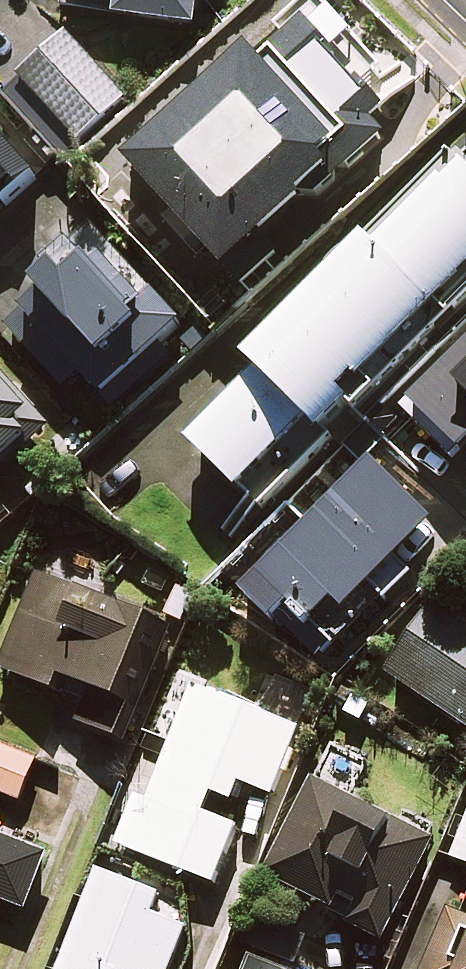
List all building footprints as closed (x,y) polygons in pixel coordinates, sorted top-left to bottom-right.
[(121,6),(119,29),(200,39),(203,10),(229,13),(230,0),(74,0),(121,6)] [(415,68),(349,0),(306,0),(274,29),(282,37),(256,61),(246,49),(120,164),(239,294),(275,261),(260,245),(368,147),(358,136),(379,117),(376,113),(416,77),(415,68)] [(128,100),(68,34),(23,76),(83,141),(128,100)] [(5,191),(13,199),(41,174),(0,129),(0,195),(5,191)] [(462,155),(250,355),(262,367),(194,439),(243,487),(309,417),(321,430),(352,401),(359,408),(465,302),(465,159),(462,155)] [(88,248),(6,327),(67,389),(81,375),(104,399),(183,323),(154,294),(143,305),(88,248)] [(370,407),(361,416),(432,493),(465,460),(465,313),(370,407)] [(0,375),(0,461),(43,422),(0,375)] [(376,463),(246,596),(317,664),(413,564),(401,553),(434,519),(376,463)] [(35,576),(0,669),(0,673),(59,695),(64,681),(85,689),(72,724),(125,744),(169,626),(35,576)] [(432,608),(383,674),(465,735),(465,734),(465,616),(458,627),(432,608)] [(300,727),(194,685),(150,795),(136,789),(115,840),(216,881),(238,825),(204,811),(213,790),(234,798),(241,780),(273,793),(300,727)] [(0,750),(0,797),(19,805),(36,765),(0,750)] [(257,879),(382,939),(429,839),(307,780),(257,879)] [(444,861),(465,870),(465,809),(444,861)] [(24,907),(46,853),(0,834),(0,897),(24,907)] [(92,870),(54,968),(170,968),(187,926),(151,912),(157,896),(92,870)] [(443,912),(418,968),(465,968),(465,922),(443,912)]
